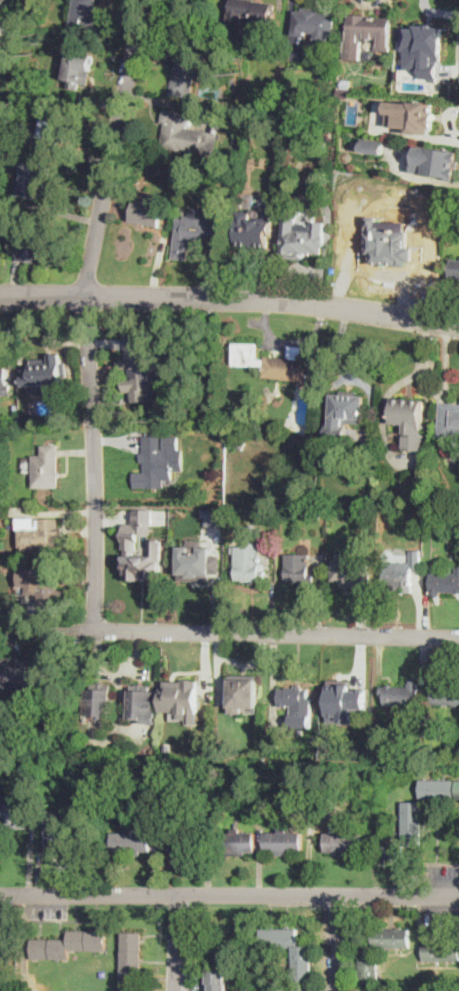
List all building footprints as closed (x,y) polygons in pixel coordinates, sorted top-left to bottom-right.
[(70,27),(94,31),(97,13),(95,13),(98,0),(75,0),(70,27)] [(229,21),(232,0),(254,0),(276,4),(272,25),(252,21),(253,17),(243,15),(241,23),(229,21)] [(336,15),(334,35),(329,34),(328,42),(315,40),(316,33),(309,32),(308,40),(302,39),(293,38),(296,11),(297,7),(320,10),(320,13),(336,15)] [(391,18),(388,50),(371,49),(365,48),(366,38),(361,37),(360,55),(344,54),(344,53),(347,15),(368,16),(371,16),(391,18)] [(403,27),(402,49),(407,49),(406,69),(422,69),(422,78),(438,79),(439,60),(442,60),(444,27),(416,25),(416,28),(403,27)] [(248,29),(246,37),(239,35),(241,28),(248,29)] [(89,54),(86,70),(85,75),(83,83),(80,83),(79,90),(68,88),(70,81),(65,80),(71,54),(80,56),(81,53),(89,54)] [(199,60),(191,98),(188,98),(170,94),(179,55),(199,60)] [(390,100),(388,125),(409,127),(409,132),(430,133),(430,128),(433,128),(435,103),(390,100)] [(219,134),(215,156),(183,149),(183,152),(161,147),(165,128),(166,125),(166,123),(162,122),(165,109),(190,114),(188,127),(219,134)] [(310,127),(309,135),(296,133),(297,126),(310,127)] [(386,140),(384,154),(362,151),(364,137),(386,140)] [(418,144),(413,172),(455,178),(458,150),(418,144)] [(51,166),(47,183),(38,180),(35,190),(37,191),(35,199),(16,193),(26,159),(51,166)] [(159,221),(158,227),(146,224),(144,224),(127,220),(131,199),(162,205),(160,218),(159,221)] [(210,210),(209,219),(211,219),(212,208),(224,210),(220,241),(211,240),(211,245),(204,245),(199,244),(190,243),(190,245),(188,259),(188,260),(173,258),(178,218),(185,218),(185,215),(190,216),(191,207),(210,210)] [(273,219),(271,248),(269,248),(257,247),(257,251),(256,251),(248,250),(248,246),(247,246),(236,246),(239,207),(242,207),(247,208),(247,211),(251,211),(252,211),(251,217),(270,219),(273,219)] [(297,230),(312,231),(313,220),(326,222),(322,254),(295,251),(295,255),(281,253),(285,217),(298,218),(297,230)] [(46,238),(41,262),(22,258),(26,234),(46,238)] [(454,259),(458,260),(458,278),(451,277),(454,259)] [(122,336),(124,354),(115,355),(117,369),(123,368),(125,391),(131,390),(133,402),(158,400),(155,378),(163,377),(159,347),(140,349),(139,335),(122,336)] [(258,360),(267,360),(267,356),(288,358),(288,353),(289,346),(302,347),(301,355),(301,360),(308,361),(307,374),(316,375),(316,380),(306,379),(306,382),(280,380),(278,380),(278,377),(246,374),(249,345),(259,346),(258,360)] [(63,384),(64,388),(64,391),(52,393),(51,384),(45,385),(46,393),(32,395),(31,385),(23,386),(22,381),(21,376),(32,375),(30,366),(30,362),(49,359),(48,355),(52,355),(54,355),(61,353),(66,383),(63,384)] [(10,394),(0,396),(0,369),(6,368),(8,385),(9,385),(10,391),(10,394)] [(366,395),(365,419),(362,419),(362,424),(348,423),(347,443),(323,442),(324,425),(333,426),(335,394),(366,395)] [(424,433),(423,451),(420,451),(406,449),(403,449),(404,434),(405,425),(394,424),(391,424),(393,398),(425,401),(422,433),(424,433)] [(458,436),(458,437),(446,436),(445,437),(444,437),(440,437),(440,436),(438,436),(441,402),(449,403),(458,404),(458,436)] [(134,471),(134,488),(164,488),(164,479),(171,479),(171,470),(183,470),(183,448),(179,449),(179,434),(144,434),(144,451),(140,452),(141,462),(144,462),(144,471),(134,471)] [(54,441),(55,446),(58,446),(59,488),(34,489),(33,473),(28,473),(26,473),(26,458),(28,458),(34,458),(34,456),(42,456),(42,446),(48,446),(48,440),(54,441)] [(152,509),(134,508),(133,523),(124,523),(122,549),(125,549),(124,575),(129,575),(128,580),(149,580),(149,582),(160,582),(162,540),(151,539),(150,555),(137,555),(138,534),(151,534),(152,509)] [(224,509),(224,526),(207,525),(207,517),(203,517),(203,509),(224,509)] [(379,527),(379,517),(384,517),(384,513),(387,513),(387,527),(379,527)] [(37,518),(37,527),(38,527),(38,520),(40,520),(40,519),(58,519),(58,528),(63,528),(63,536),(59,536),(59,547),(36,547),(36,548),(34,548),(34,552),(21,552),(21,530),(19,530),(19,518),(37,518)] [(181,546),(180,580),(210,581),(212,546),(203,546),(203,539),(188,539),(188,546),(181,546)] [(261,542),(260,571),(265,571),(265,581),(253,581),(251,581),(236,580),(236,546),(242,546),(243,542),(244,542),(258,542),(261,542)] [(421,556),(420,569),(412,569),(412,591),(412,593),(399,593),(399,592),(385,591),(385,569),(386,562),(411,563),(411,551),(412,551),(421,551),(421,556)] [(310,555),(310,573),(315,573),(315,582),(305,582),(305,586),(300,586),(300,583),(293,583),(293,581),(286,581),(286,555),(310,555)] [(363,556),(362,571),(368,571),(368,583),(340,583),(340,564),(347,564),(347,556),(363,556)] [(457,566),(458,566),(458,592),(442,593),(442,596),(432,596),(432,574),(457,573),(457,566)] [(60,570),(58,607),(46,606),(38,606),(39,594),(37,594),(37,588),(19,586),(21,568),(60,570)] [(11,690),(0,690),(0,659),(34,660),(33,666),(46,667),(46,668),(46,683),(46,684),(37,683),(37,691),(22,690),(22,682),(12,681),(11,690)] [(232,674),(230,713),(257,714),(258,674),(232,674)] [(166,680),(166,688),(162,688),(162,711),(171,711),(170,720),(187,721),(187,724),(197,724),(198,680),(166,680)] [(329,680),(328,722),(355,723),(356,707),(365,708),(366,689),(349,689),(350,680),(329,680)] [(302,682),(302,688),(312,688),(312,728),(291,728),(291,727),(291,719),(291,706),(280,706),(280,689),(287,689),(287,687),(296,687),(297,682),(299,682),(302,682)] [(451,688),(458,688),(458,705),(432,704),(433,695),(433,682),(451,683),(451,688)] [(112,688),(112,698),(115,698),(114,704),(112,704),(111,717),(99,717),(99,720),(87,720),(87,713),(84,713),(85,689),(93,689),(93,683),(111,684),(111,688),(112,688)] [(419,684),(419,706),(411,706),(409,706),(380,705),(381,686),(389,686),(392,686),(408,687),(408,683),(411,683),(419,683),(419,684)] [(150,689),(157,690),(155,723),(142,722),(142,718),(131,717),(132,689),(133,690),(134,685),(151,686),(150,689)] [(408,751),(407,760),(393,760),(393,750),(408,751)] [(420,779),(420,798),(458,798),(458,779),(420,779)] [(29,795),(28,827),(3,826),(4,794),(29,795)] [(421,801),(402,801),(402,839),(384,839),(384,859),(402,859),(402,846),(421,846),(421,801)] [(73,824),(72,854),(58,853),(54,853),(45,853),(46,824),(58,824),(73,824)] [(136,828),(136,832),(151,832),(151,852),(141,852),(141,856),(122,856),(122,852),(112,852),(112,833),(128,833),(128,828),(136,828)] [(186,828),(186,833),(201,833),(201,852),(190,852),(190,856),(173,856),(173,852),(164,851),(164,832),(178,832),(178,828),(186,828)] [(241,829),(241,833),(256,833),(256,852),(246,852),(246,855),(228,855),(228,852),(219,852),(219,833),(233,833),(233,829),(235,829),(238,829),(241,829)] [(288,829),(288,833),(291,833),(303,833),(303,852),(293,852),(293,856),(275,856),(275,852),(265,852),(265,832),(277,832),(279,832),(280,829),(288,829)] [(349,829),(349,834),(363,834),(363,852),(353,852),(353,856),(335,856),(335,852),(326,852),(326,833),(341,833),(341,829),(349,829)] [(264,928),(264,946),(292,946),(292,990),(311,990),(312,945),(298,945),(299,928),(264,928)] [(360,982),(379,982),(378,947),(411,947),(410,928),(373,928),(373,945),(360,945),(360,982)] [(107,932),(107,952),(69,951),(69,960),(32,959),(32,939),(40,939),(42,939),(59,939),(62,939),(68,939),(68,931),(76,931),(79,931),(95,931),(98,931),(107,932)] [(141,980),(141,990),(120,990),(122,932),(143,933),(143,935),(143,938),(142,960),(142,963),(141,976),(141,980)] [(458,960),(458,940),(424,939),(424,960),(458,960)] [(227,984),(227,990),(210,990),(211,984),(208,984),(208,969),(226,969),(225,984),(227,984)]
